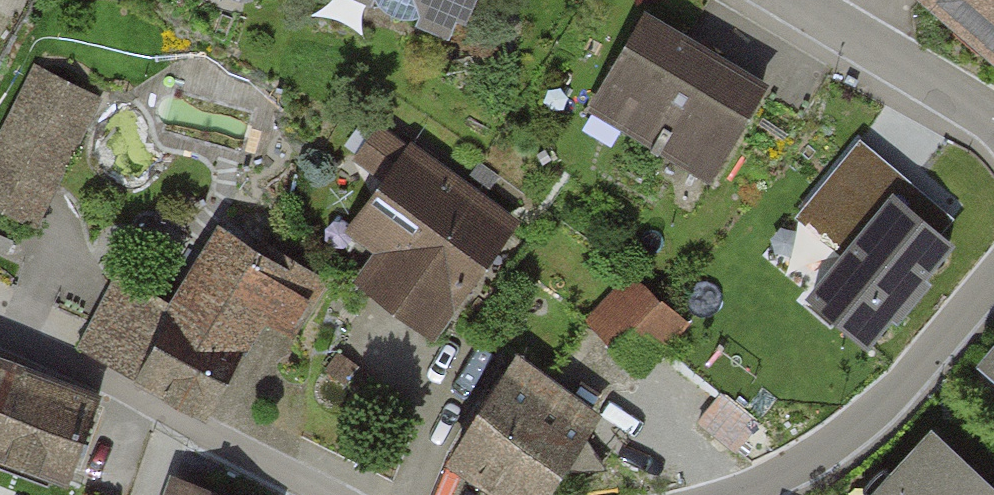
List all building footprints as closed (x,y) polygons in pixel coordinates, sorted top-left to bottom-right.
[(455,24),(465,0),(398,0),(455,24)] [(907,8),(993,82),(993,0),(914,0),(907,8)] [(587,107),(704,180),(761,88),(644,15),(587,107)] [(96,102),(27,69),(0,123),(0,218),(32,233),(96,102)] [(865,138),(793,225),(832,257),(804,291),(869,345),(953,245),(940,235),(957,214),(865,138)] [(426,340),(510,219),(407,148),(346,235),(371,253),(348,286),(426,340)] [(200,417),(237,348),(256,316),(302,343),(332,294),(219,225),(167,311),(120,286),(83,354),(200,417)] [(589,325),(647,371),(684,327),(626,280),(589,325)] [(971,370),(993,390),(993,343),(971,370)] [(501,494),(543,494),(597,411),(518,361),(452,464),(501,494)] [(57,482),(88,400),(0,368),(0,461),(57,482)] [(930,437),(875,494),(992,494),(930,437)] [(164,476),(157,494),(218,494),(164,476)]
